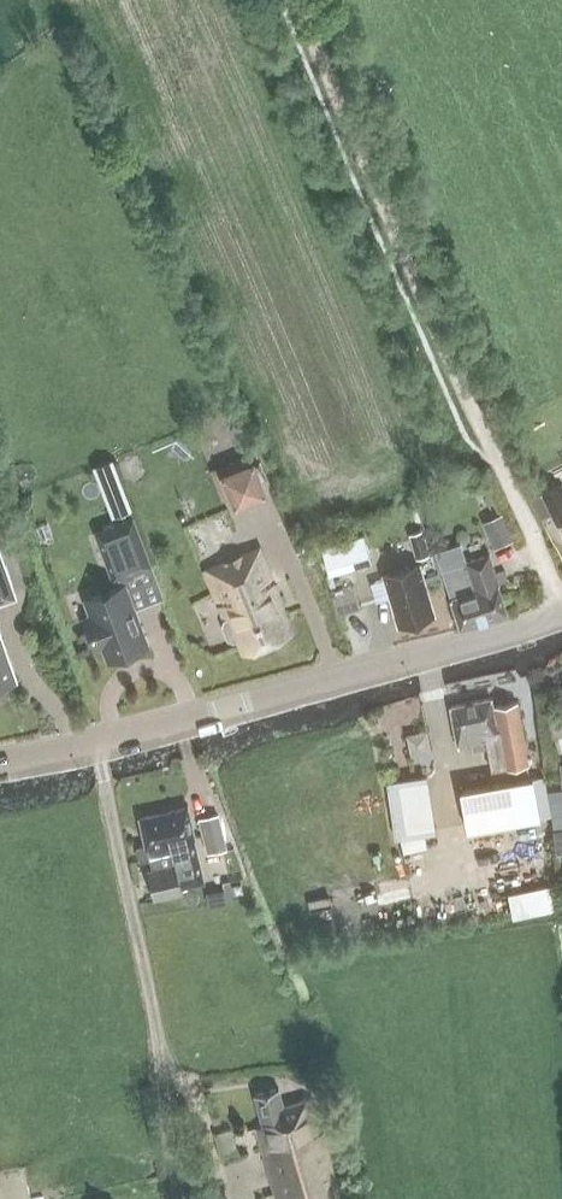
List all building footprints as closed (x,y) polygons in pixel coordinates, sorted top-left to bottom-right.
[(256,464),(222,478),(236,512),(270,498),(256,464)] [(561,485),(542,494),(556,524),(561,522),(561,485)] [(500,515),(484,522),(495,546),(510,539),(500,515)] [(103,531),(97,533),(103,551),(114,578),(118,577),(136,570),(149,565),(132,520),(119,525),(103,531)] [(363,534),(321,547),(329,573),(371,560),(363,534)] [(413,547),(416,558),(428,555),(425,543),(413,547)] [(459,544),(435,552),(441,570),(450,597),(450,598),(460,627),(506,612),(497,583),(498,583),(488,554),(465,561),(459,544)] [(237,639),(242,651),(291,631),(280,605),(282,604),(258,547),(203,570),(224,620),(222,625),(228,639),(233,641),(237,639)] [(11,594),(0,562),(0,598),(11,594)] [(396,623),(432,613),(418,564),(382,574),(396,623)] [(87,614),(84,615),(96,647),(102,644),(108,658),(111,657),(112,660),(126,655),(125,652),(146,644),(123,583),(82,599),(87,614)] [(13,680),(0,643),(0,685),(13,680)] [(514,701),(490,705),(489,699),(449,706),(457,746),(472,743),(473,751),(489,748),(493,770),(526,764),(514,701)] [(401,734),(407,755),(429,749),(423,728),(401,734)] [(386,779),(394,849),(431,845),(423,775),(386,779)] [(528,780),(457,793),(464,831),(535,818),(528,780)] [(188,806),(161,812),(164,828),(169,828),(175,856),(182,886),(198,882),(203,881),(200,865),(196,851),(197,851),(194,836),(188,806)] [(146,846),(136,848),(139,861),(150,858),(152,869),(148,870),(151,884),(154,898),(183,892),(182,886),(175,856),(169,828),(164,828),(161,812),(140,817),(146,846)] [(218,813),(198,818),(207,854),(227,848),(218,813)] [(510,917),(553,906),(546,882),(504,893),(510,917)] [(254,1094),(263,1126),(256,1127),(274,1192),(276,1198),(340,1198),(311,1098),(283,1105),(278,1088),(254,1094)] [(329,1108),(326,1098),(319,1100),(322,1110),(329,1108)] [(238,1154),(235,1139),(222,1142),(225,1157),(238,1154)]
